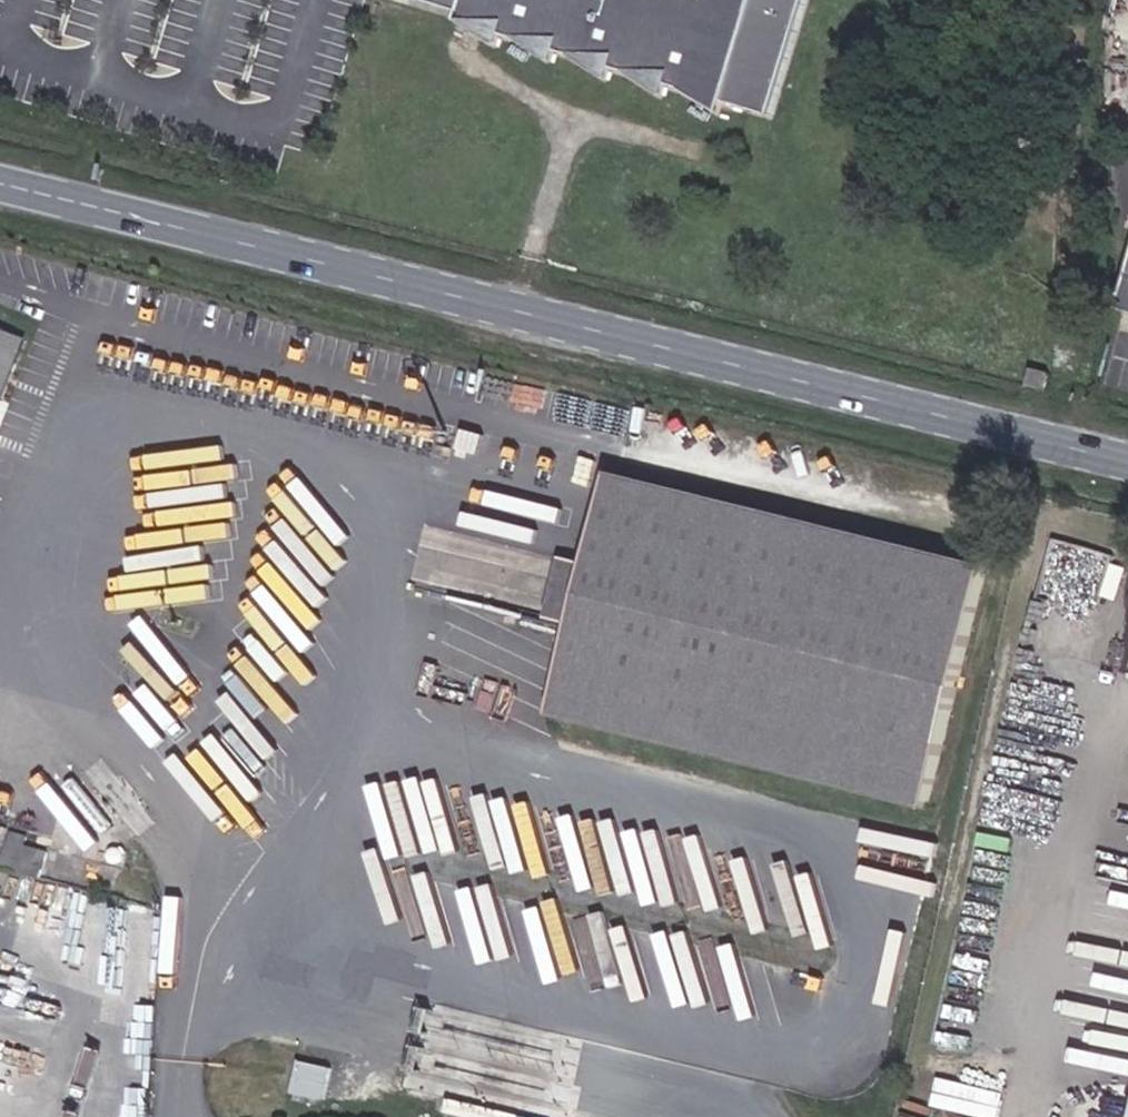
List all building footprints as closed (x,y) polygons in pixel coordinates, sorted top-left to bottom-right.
[(725,0),(437,0),(468,8),(464,28),(494,45),(499,32),(519,40),(551,60),(554,47),(578,55),(606,75),(612,60),(628,68),(668,95),(673,80),(692,86),(697,91),(725,0)] [(697,91),(711,104),(715,93),(777,111),(808,0),(725,0),(697,91)] [(1114,299),(1127,303),(1127,249),(1114,299)] [(9,381),(23,343),(0,334),(0,378),(9,381)] [(1034,362),(1028,382),(1053,388),(1058,368),(1034,362)] [(9,381),(0,378),(0,406),(9,381)] [(551,724),(929,820),(995,572),(609,480),(587,572),(570,642),(551,724)] [(545,635),(570,642),(587,572),(561,566),(545,635)] [(8,875),(34,882),(40,853),(16,848),(8,875)]
